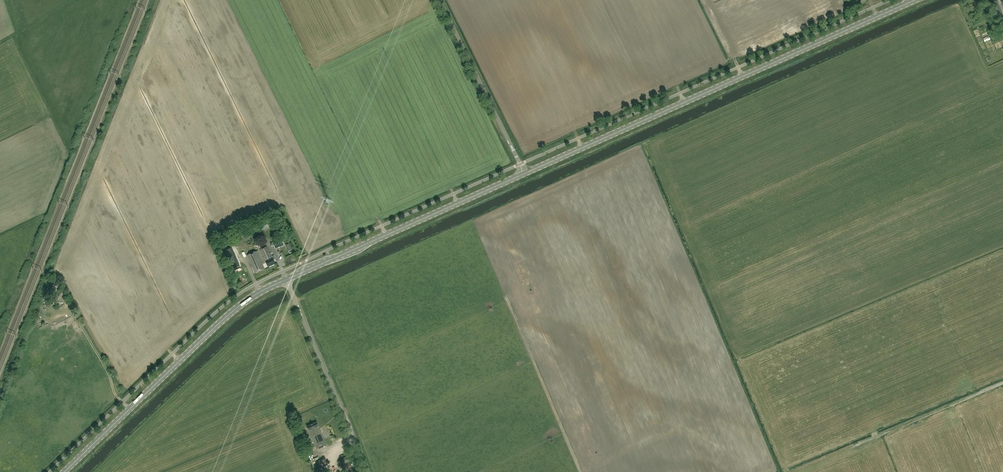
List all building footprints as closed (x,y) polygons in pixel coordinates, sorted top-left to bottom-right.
[(1002,14),(997,0),(990,3),(995,16),(1002,14)] [(257,233),(269,228),(266,221),(254,227),(257,233)] [(273,243),(275,249),(285,245),(282,239),(273,243)] [(267,247),(261,250),(268,267),(276,264),(274,260),(276,259),(274,256),(272,256),(271,253),(270,254),(267,247)] [(257,251),(247,255),(255,273),(265,269),(257,251)] [(317,422),(307,427),(309,431),(317,449),(327,445),(317,422)] [(339,460),(342,466),(353,461),(350,455),(339,460)] [(352,466),(351,464),(350,463),(343,466),(345,471),(353,468),(352,466)]
